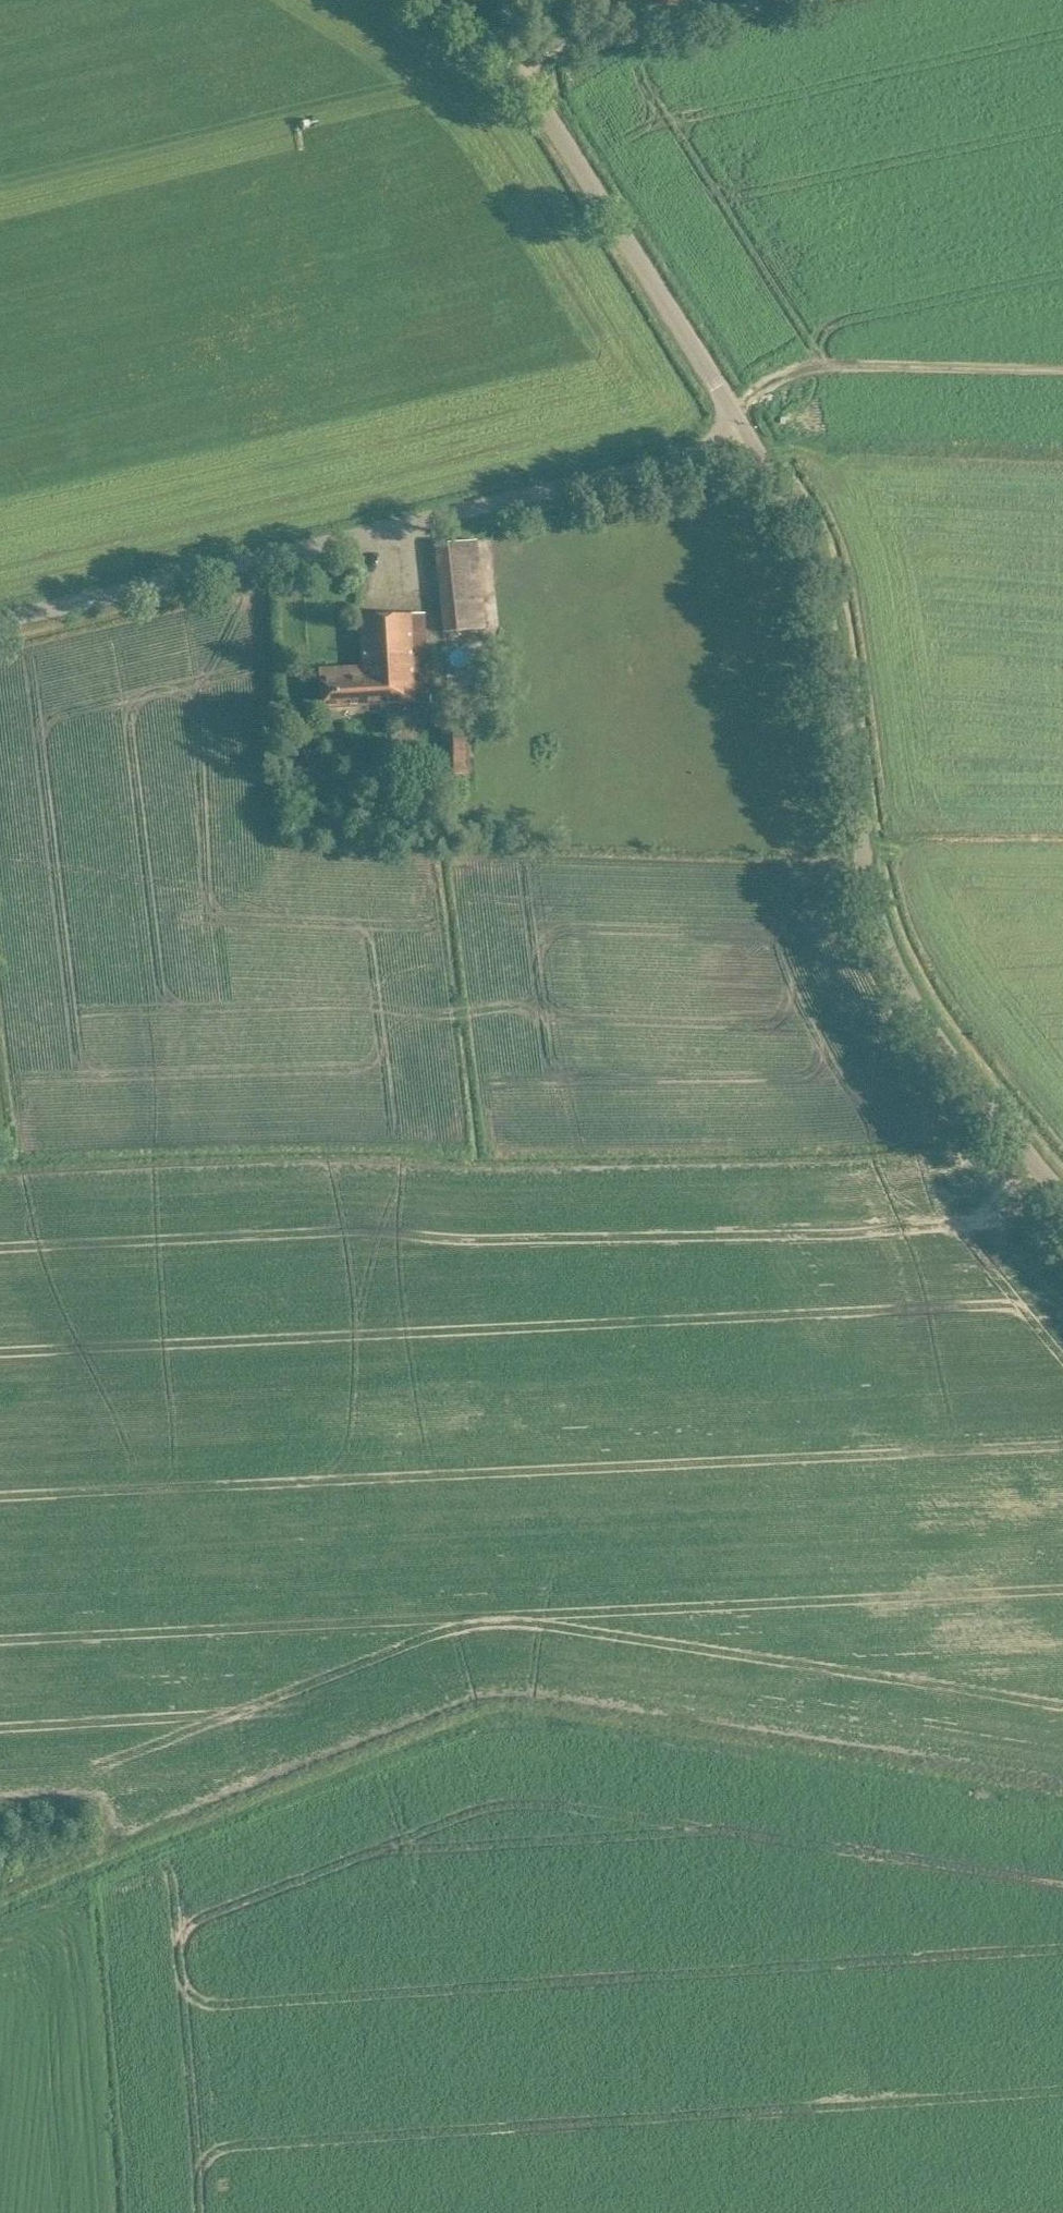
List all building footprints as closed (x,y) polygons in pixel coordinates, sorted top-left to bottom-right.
[(476,541),(435,545),(444,633),(485,629),(476,541)] [(318,669),(319,691),(320,707),(428,701),(423,614),(359,617),(361,667),(318,669)] [(443,789),(464,788),(462,725),(441,726),(443,789)]
